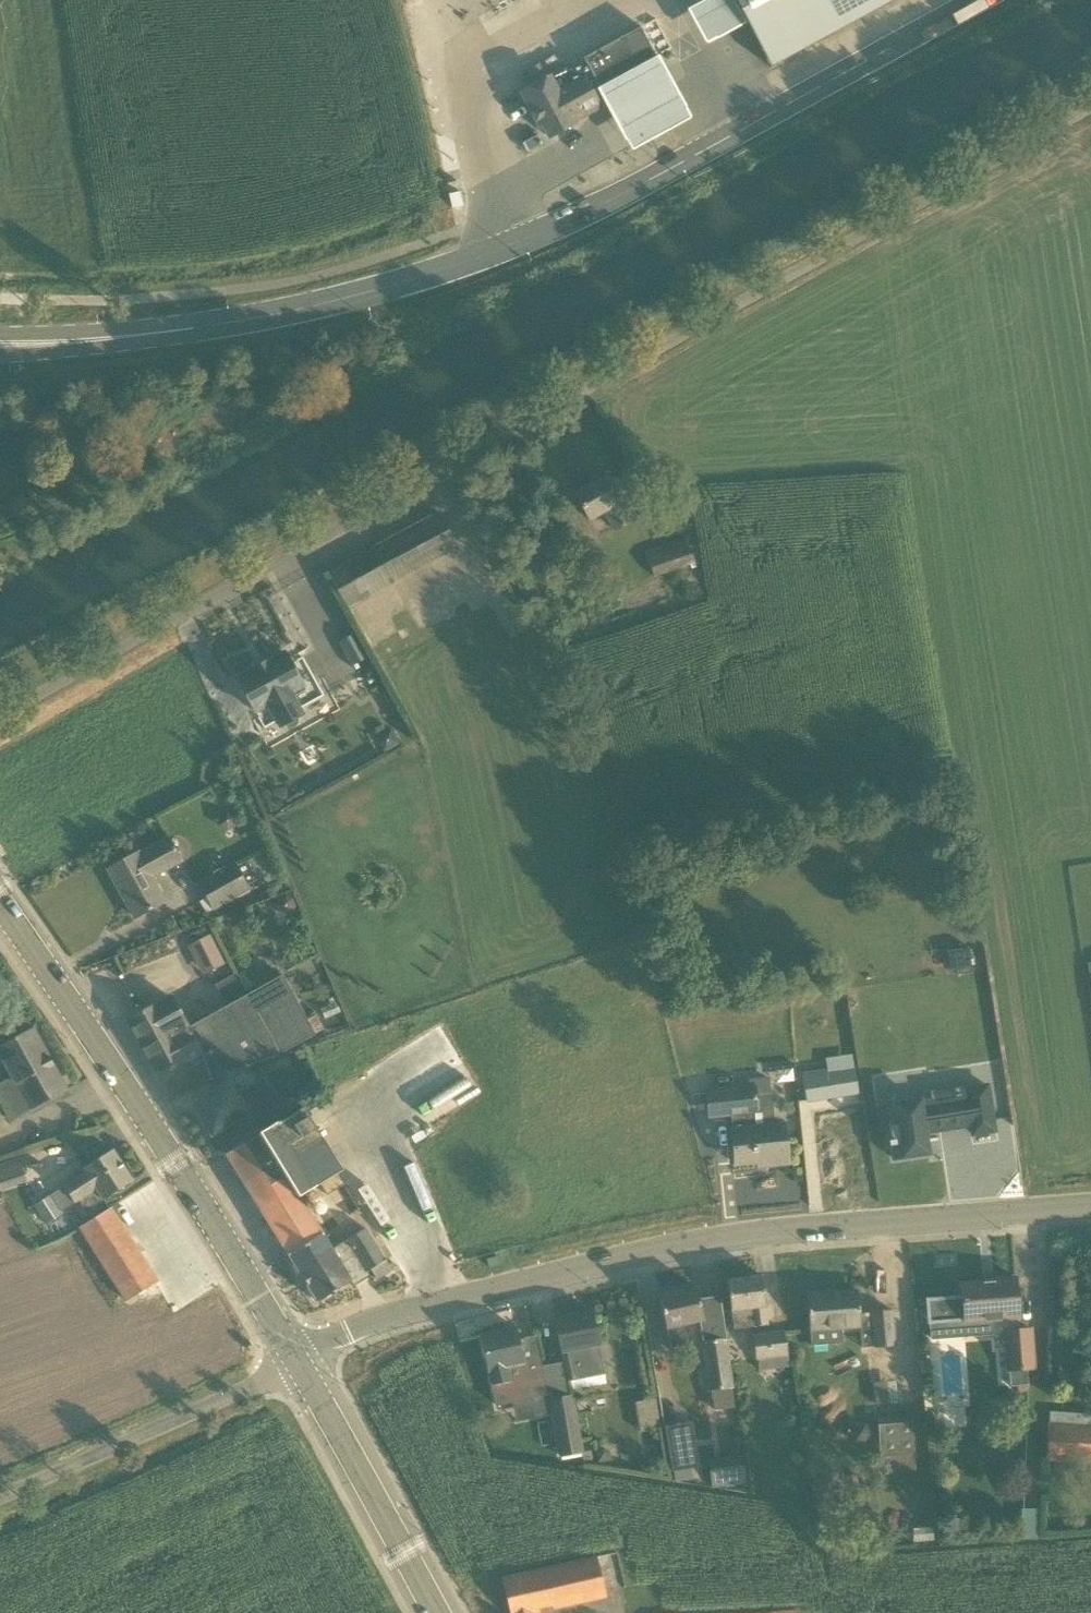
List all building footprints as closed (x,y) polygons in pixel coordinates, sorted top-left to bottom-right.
[(893,0),(736,0),(772,66),(893,0)] [(550,77),(521,93),(538,125),(542,123),(550,138),(575,124),(572,118),(598,104),(590,89),(598,85),(599,88),(656,57),(640,27),(584,58),(586,61),(568,71),(576,84),(559,93),(550,77)] [(653,65),(592,99),(626,161),(687,127),(653,65)] [(575,494),(590,520),(604,512),(614,530),(631,521),(606,476),(575,494)] [(346,608),(458,548),(439,513),(327,573),(346,608)] [(643,551),(651,576),(695,562),(687,536),(643,551)] [(353,635),(340,643),(353,666),(367,658),(353,635)] [(266,662),(254,669),(250,671),(252,675),(240,682),(238,679),(237,680),(260,723),(264,729),(277,721),(280,727),(302,715),(299,710),(323,696),(302,657),(291,663),(285,653),(272,661),(271,659),(266,662)] [(379,735),(377,743),(382,751),(401,740),(394,730),(392,731),(390,728),(379,735)] [(182,864),(168,837),(108,870),(135,918),(164,902),(153,880),(182,864)] [(208,897),(214,909),(249,890),(235,863),(212,875),(220,890),(208,897)] [(278,899),(275,906),(277,913),(284,916),(292,914),(295,906),(293,899),(285,896),(278,899)] [(187,942),(197,961),(206,956),(211,967),(224,960),(208,930),(202,933),(198,927),(189,932),(192,939),(187,942)] [(230,1004),(250,993),(238,972),(218,984),(230,1004)] [(171,1030),(142,1045),(159,1076),(202,1051),(211,1080),(266,1061),(314,1034),(281,976),(189,1028),(174,1036),(171,1030)] [(189,1028),(171,997),(128,1020),(142,1045),(171,1030),(174,1036),(189,1028)] [(8,1045),(0,1049),(0,1055),(13,1079),(0,1087),(0,1099),(13,1121),(67,1090),(33,1028),(32,1028),(24,1015),(0,1030),(0,1031),(8,1045)] [(863,1092),(858,1066),(801,1076),(806,1102),(863,1092)] [(411,1099),(452,1080),(447,1068),(406,1087),(411,1099)] [(234,1094),(229,1086),(196,1106),(199,1110),(198,1114),(201,1120),(205,1120),(213,1132),(243,1113),(248,1121),(278,1103),(262,1077),(234,1094)] [(752,1079),(753,1088),(708,1092),(710,1116),(735,1114),(737,1129),(732,1129),(736,1165),(768,1161),(768,1166),(788,1164),(784,1124),(756,1127),(754,1112),(757,1111),(757,1110),(772,1109),(769,1077),(752,1079)] [(886,1142),(887,1146),(889,1146),(891,1160),(926,1155),(923,1135),(922,1129),(935,1127),(932,1107),(966,1102),(969,1129),(970,1136),(992,1133),(986,1087),(965,1090),(965,1088),(929,1094),(930,1100),(878,1107),(881,1128),(887,1127),(889,1141),(886,1142)] [(226,1154),(257,1204),(332,1157),(301,1108),(275,1124),(260,1132),(260,1133),(245,1143),(226,1154)] [(113,1150),(83,1168),(87,1174),(67,1188),(77,1204),(100,1190),(106,1198),(133,1181),(113,1150)] [(26,1181),(18,1157),(0,1163),(0,1189),(26,1181)] [(257,1204),(287,1253),(321,1232),(300,1196),(340,1171),(332,1157),(257,1204)] [(53,1196),(35,1207),(46,1225),(64,1214),(53,1196)] [(157,1282),(110,1209),(83,1225),(127,1301),(157,1282)] [(385,1260),(379,1251),(372,1239),(365,1227),(332,1249),(321,1232),(287,1253),(293,1262),(290,1264),(297,1275),(300,1273),(309,1289),(306,1290),(312,1299),(315,1298),(318,1302),(351,1282),(354,1286),(370,1276),(368,1272),(371,1270),(385,1260)] [(386,1260),(385,1260),(371,1270),(376,1279),(392,1269),(386,1260)] [(764,1307),(766,1307),(762,1276),(727,1281),(731,1311),(732,1311),(734,1329),(767,1325),(764,1307)] [(962,1285),(963,1297),(927,1300),(929,1323),(1019,1317),(1016,1278),(992,1280),(992,1282),(962,1285)] [(709,1391),(710,1391),(713,1411),(734,1408),(731,1388),(724,1340),(726,1340),(721,1302),(700,1305),(696,1287),(659,1296),(666,1329),(671,1348),(689,1344),(685,1325),(700,1322),(709,1391)] [(875,1348),(894,1346),(891,1310),(872,1313),(859,1314),(858,1291),(807,1295),(810,1330),(860,1326),(862,1347),(875,1346),(875,1348)] [(543,1366),(551,1413),(553,1413),(563,1456),(584,1452),(569,1381),(585,1378),(604,1375),(591,1311),(555,1318),(564,1363),(543,1366)] [(496,1406),(531,1398),(535,1417),(551,1413),(543,1366),(541,1367),(534,1338),(518,1341),(515,1327),(481,1335),(496,1406)] [(1031,1328),(1003,1330),(1006,1372),(1034,1370),(1031,1328)] [(759,1370),(790,1366),(785,1330),(755,1334),(759,1370)] [(877,1382),(878,1403),(899,1402),(899,1381),(877,1382)] [(655,1398),(635,1402),(640,1431),(660,1428),(655,1398)] [(913,1414),(877,1415),(879,1441),(879,1456),(915,1455),(913,1414)] [(1046,1462),(1090,1464),(1090,1424),(1048,1422),(1046,1462)] [(691,1423),(665,1427),(672,1471),(673,1471),(686,1469),(692,1468),(697,1467),(691,1423)] [(597,1463),(611,1460),(610,1451),(603,1447),(595,1449),(597,1463)] [(713,1487),(732,1485),(728,1458),(709,1461),(713,1487)] [(1037,1539),(1037,1509),(1022,1509),(1021,1539),(1037,1539)] [(502,1577),(510,1612),(540,1612),(540,1611),(606,1596),(597,1556),(502,1577)]
